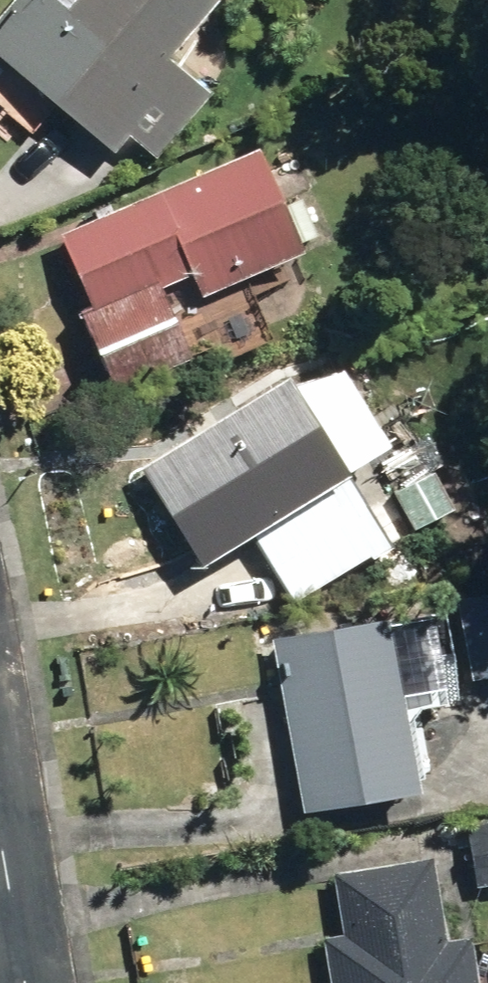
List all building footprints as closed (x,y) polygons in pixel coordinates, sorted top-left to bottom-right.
[(141,162),(196,99),(149,58),(199,0),(0,0),(0,72),(95,153),(110,136),(141,162)] [(195,90),(216,111),(241,85),(220,64),(195,90)] [(57,313),(90,393),(176,359),(154,304),(280,254),(238,147),(38,226),(70,307),(57,313)] [(269,210),(282,247),(307,237),(293,201),(269,210)] [(257,566),(273,593),(352,541),(361,556),(399,533),(372,491),(334,516),(313,483),(327,474),(265,378),(121,469),(184,568),(241,532),(261,563),(257,566)] [(460,679),(487,675),(487,595),(447,602),(460,679)] [(261,640),(284,814),(396,799),(385,713),(429,707),(423,660),(437,658),(432,617),(261,640)] [(465,889),(487,885),(487,818),(454,824),(465,889)] [(318,982),(483,982),(479,953),(454,957),(451,938),(427,942),(414,859),(321,874),(330,933),(311,937),(318,982)]
